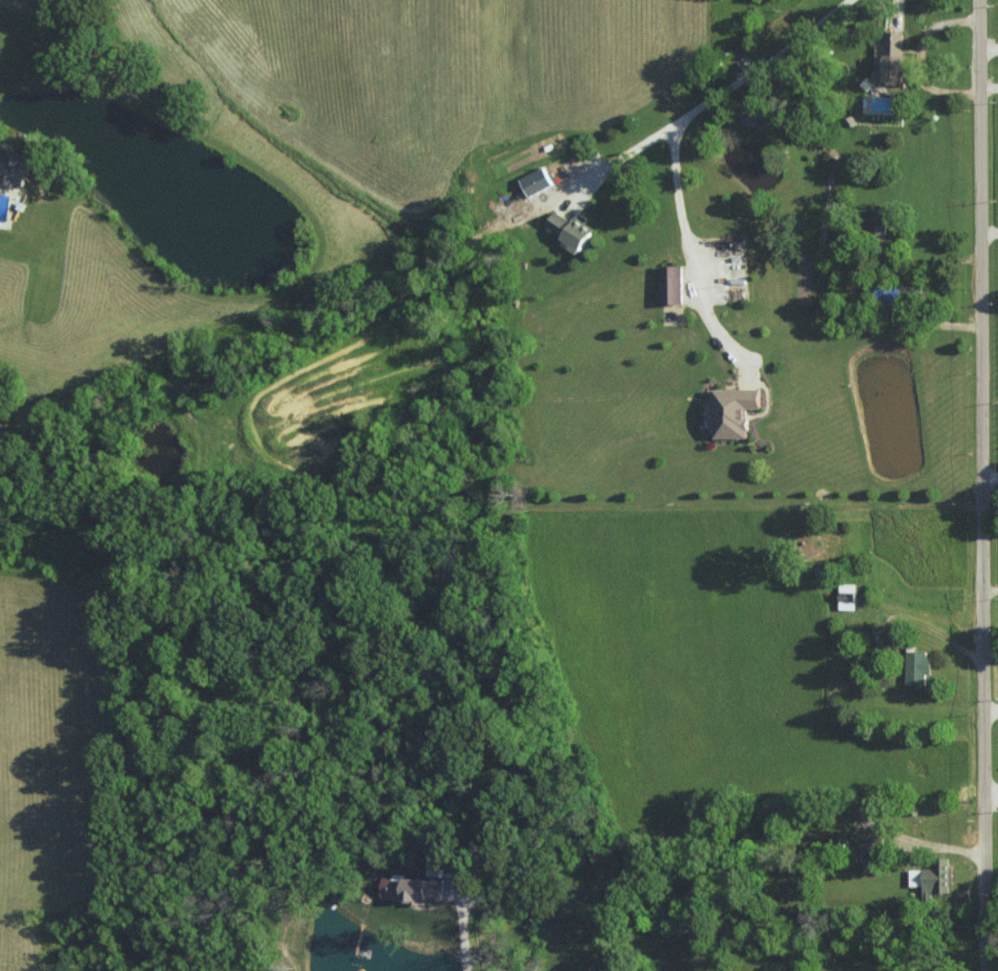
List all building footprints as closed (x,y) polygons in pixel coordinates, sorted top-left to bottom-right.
[(905,32),(886,32),(884,82),(903,82),(905,32)] [(25,188),(30,165),(23,163),(25,156),(9,152),(8,156),(0,154),(0,182),(25,188)] [(519,178),(529,197),(552,185),(543,166),(519,178)] [(887,233),(888,210),(864,210),(864,233),(887,233)] [(545,227),(572,244),(568,249),(578,255),(594,230),(574,218),(572,222),(555,211),(545,227)] [(661,304),(683,304),(682,266),(660,266),(661,304)] [(713,389),(714,439),(748,438),(748,409),(761,409),(761,389),(713,389)] [(856,585),(839,585),(840,610),(856,610),(856,585)] [(931,674),(932,652),(907,651),(906,684),(926,684),(926,674),(931,674)] [(883,854),(884,836),(857,835),(857,840),(858,840),(857,853),(883,854)] [(909,869),(910,886),(923,886),(924,893),(951,892),(950,857),(936,858),(936,868),(909,869)] [(445,869),(427,868),(426,878),(403,877),(403,879),(382,878),(381,898),(427,901),(427,899),(443,900),(445,869)]
